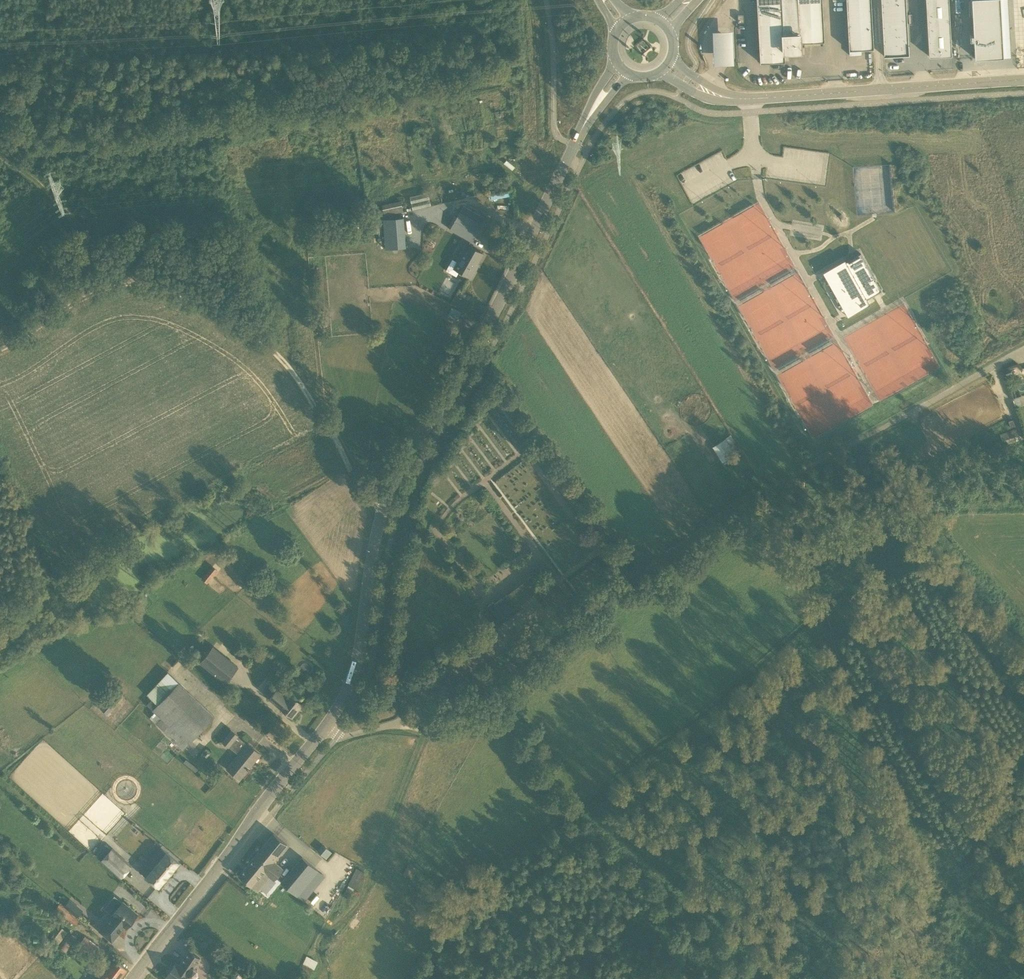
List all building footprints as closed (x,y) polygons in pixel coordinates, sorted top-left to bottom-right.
[(822,0),(797,0),(799,34),(783,35),(781,0),(757,0),(760,63),(785,61),(784,51),(800,50),(800,42),(824,41),(822,0)] [(849,50),(874,49),(871,0),(846,0),(849,50)] [(884,55),(909,54),(906,0),(881,0),(884,55)] [(929,55),(952,54),(949,0),(926,0),(929,55)] [(975,59),(1005,57),(1002,0),(972,0),(975,59)] [(711,28),(712,62),(733,61),(731,27),(711,28)] [(430,205),(428,192),(409,195),(411,207),(430,205)] [(383,213),(402,210),(401,200),(381,203),(383,213)] [(472,241),(482,224),(477,221),(480,215),(471,210),(463,205),(450,228),(463,236),(472,241)] [(403,217),(383,218),(384,240),(388,240),(403,239),(405,239),(403,217)] [(482,253),(468,245),(467,244),(465,248),(461,246),(456,254),(450,265),(471,277),(475,270),(473,269),(482,253)] [(853,298),(857,304),(882,290),(860,253),(845,261),(846,263),(843,265),(842,264),(833,269),(836,275),(833,277),(846,301),(853,298)] [(820,278),(835,309),(840,306),(825,276),(820,278)] [(456,319),(460,310),(451,307),(447,315),(456,319)] [(1023,403),(1023,395),(1023,394),(1013,397),(1015,405),(1023,403)] [(725,438),(712,447),(722,462),(732,456),(735,454),(735,453),(725,438)] [(207,583),(218,570),(213,566),(202,578),(207,583)] [(224,683),(238,666),(213,645),(199,662),(224,683)] [(183,749),(196,735),(215,715),(168,671),(146,694),(151,698),(147,704),(155,712),(150,717),(183,749)] [(292,715),(302,703),(282,686),(271,698),(292,715)] [(261,754),(230,729),(221,740),(228,745),(230,742),(239,750),(226,767),(239,778),(247,768),(249,769),(250,768),(249,768),(261,754)] [(274,880),(284,868),(274,860),(287,844),(274,833),(239,875),(252,887),(264,872),(274,880)] [(325,857),(330,851),(322,844),(317,850),(325,857)] [(103,862),(122,879),(133,868),(113,850),(103,862)] [(163,852),(143,877),(157,888),(177,863),(163,852)] [(302,856),(281,881),(297,895),(319,870),(302,856)] [(347,885),(355,889),(363,871),(355,867),(347,885)] [(70,899),(64,906),(70,911),(76,904),(70,899)] [(126,927),(137,913),(123,901),(111,914),(113,915),(106,923),(100,930),(112,940),(118,933),(124,925),(126,927)] [(75,925),(79,920),(59,904),(55,909),(75,925)] [(84,936),(77,945),(90,955),(97,946),(84,936)] [(200,958),(189,950),(179,965),(176,962),(166,976),(171,978),(200,978),(196,976),(198,973),(197,968),(194,966),(200,958)] [(314,968),(317,960),(306,955),(303,963),(314,968)] [(126,969),(117,963),(106,976),(101,972),(96,978),(118,978),(126,969)]
